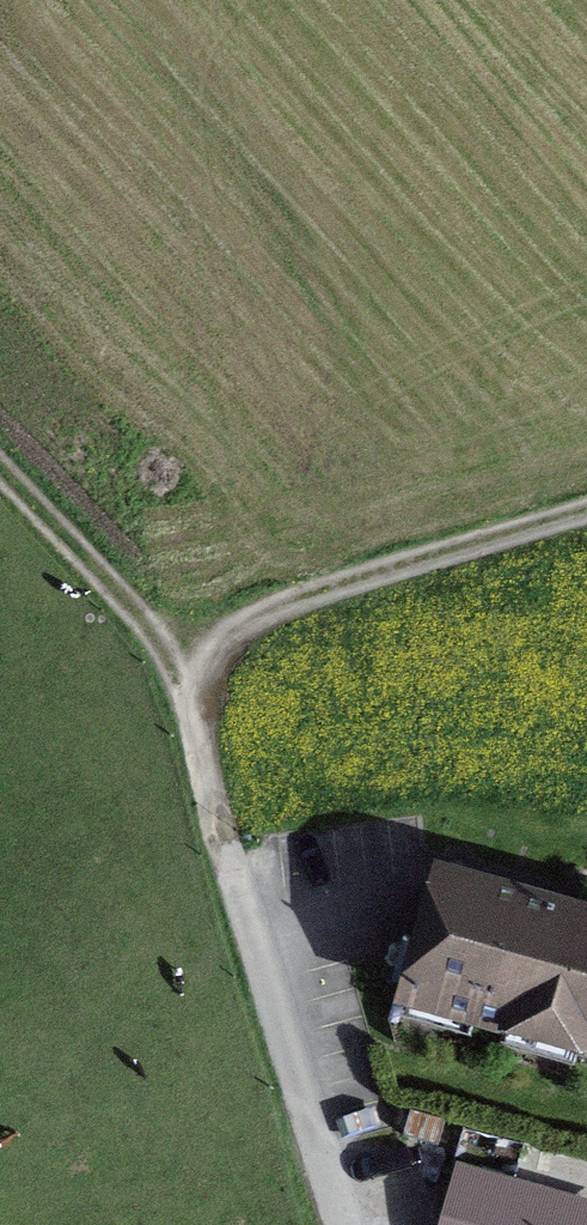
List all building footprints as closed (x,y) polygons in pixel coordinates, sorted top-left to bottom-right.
[(431,876),(400,981),(586,1035),(586,921),(431,876)] [(485,1215),(485,1224),(586,1224),(586,1212),(485,1215)]
